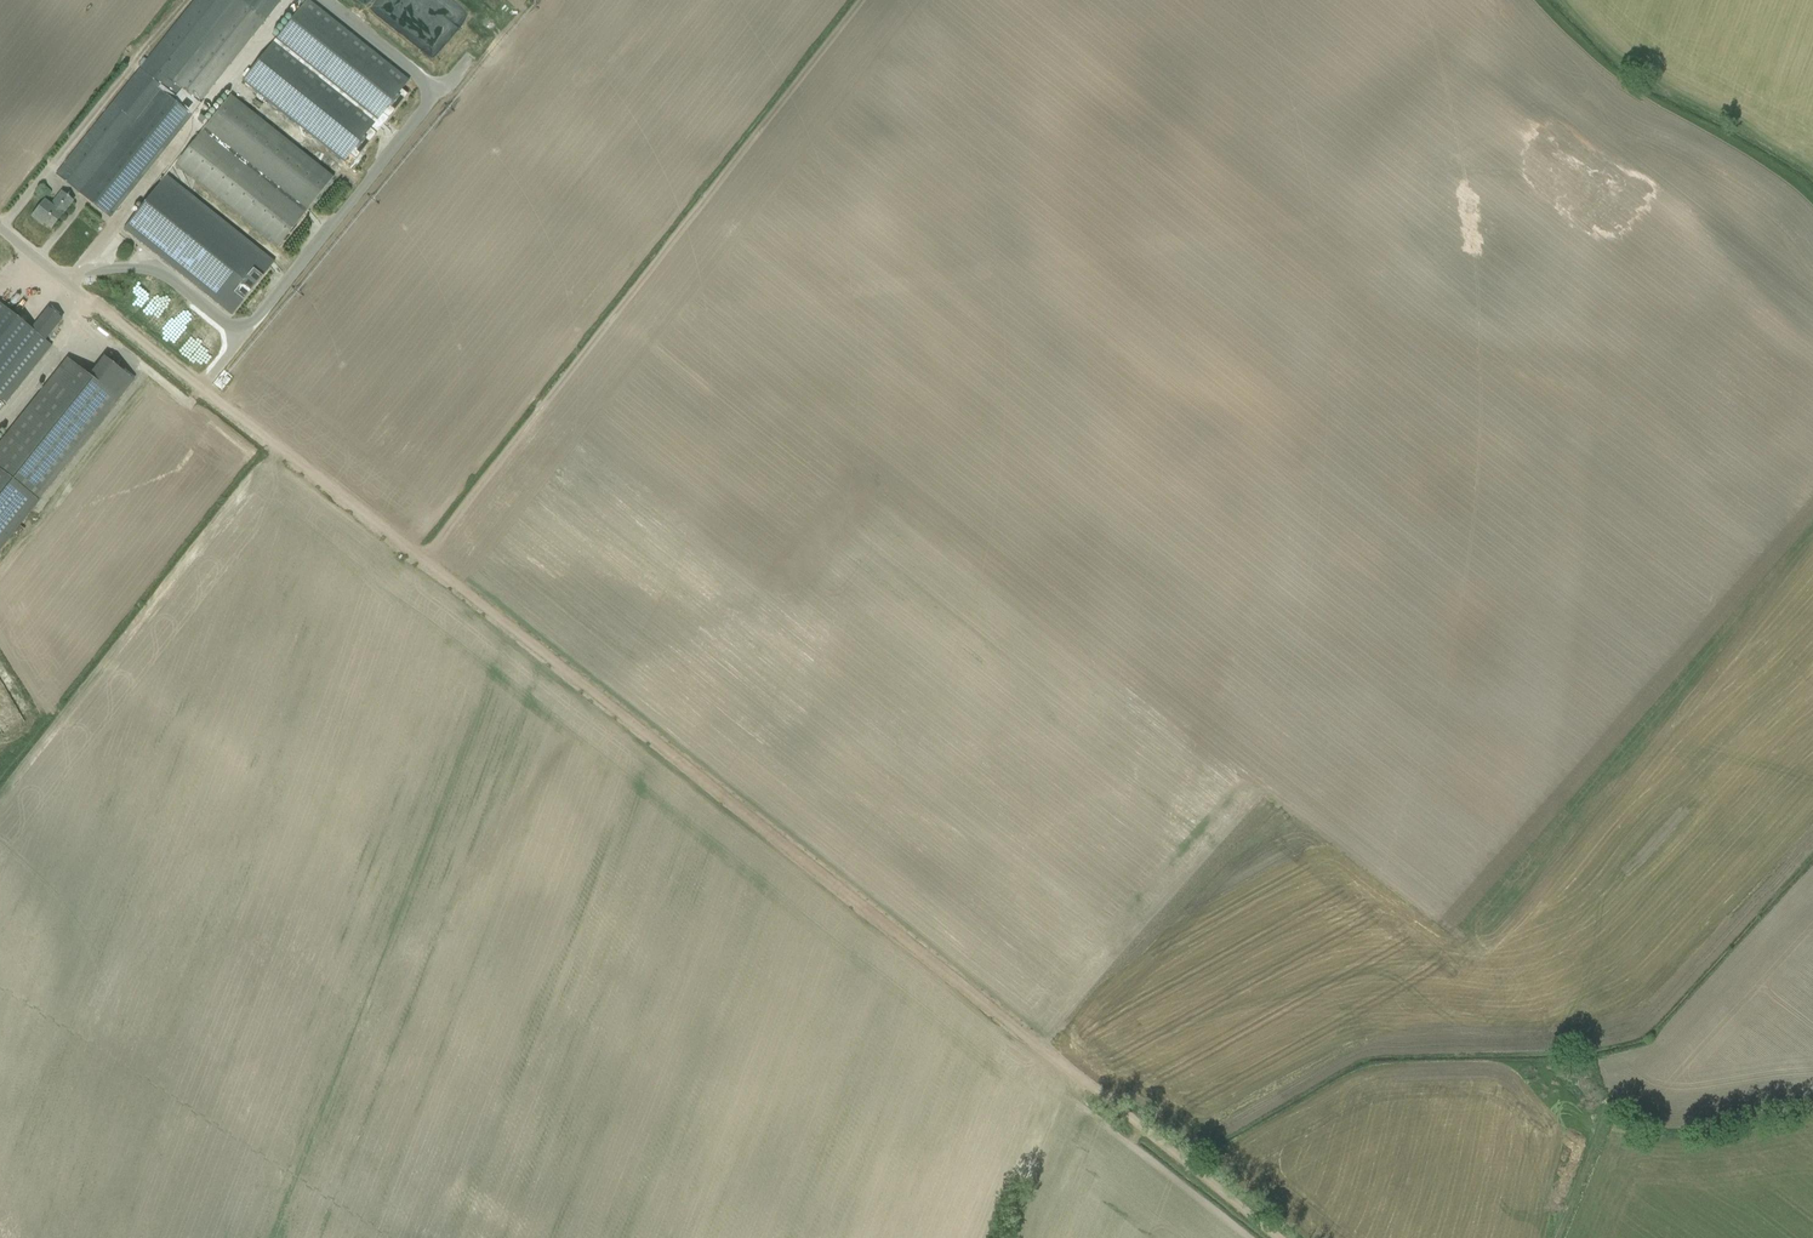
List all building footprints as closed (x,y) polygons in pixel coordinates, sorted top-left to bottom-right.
[(198,103),(280,0),(194,0),(147,60),(141,68),(140,69),(160,85),(174,96),(180,89),(198,103)] [(242,81),(343,162),(349,154),(355,159),(407,95),(401,90),(408,81),(307,0),(306,0),(299,9),(242,81)] [(200,104),(198,103),(180,89),(174,96),(160,85),(140,69),(139,69),(112,104),(56,174),(76,190),(110,217),(200,104)] [(230,95),(211,119),(175,164),(278,246),(333,177),(230,95)] [(274,262),(166,176),(123,229),(231,315),(274,262)] [(51,206),(44,200),(31,216),(39,222),(40,220),(51,228),(73,201),(61,192),(56,198),(56,199),(51,206)] [(5,403),(51,346),(44,340),(61,318),(48,308),(31,329),(0,304),(0,399),(5,403)] [(0,443),(0,547),(133,380),(104,356),(88,375),(67,358),(0,443)] [(0,707),(0,720),(10,716),(6,705),(0,707)] [(186,1237),(187,1236),(176,1233),(178,1224),(162,1219),(156,1237),(186,1237)]
